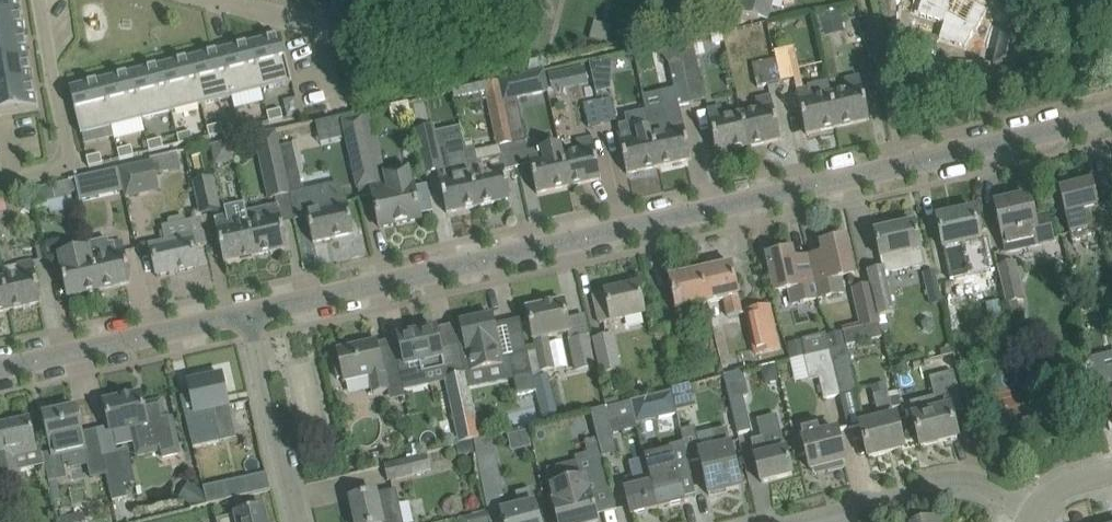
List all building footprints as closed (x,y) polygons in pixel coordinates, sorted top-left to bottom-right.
[(20,11),(18,0),(0,0),(0,15),(20,11)] [(772,0),(731,0),(728,10),(749,15),(767,20),(769,10),(770,10),(772,0)] [(966,0),(919,0),(916,10),(943,19),(942,21),(961,31),(963,26),(976,33),(988,12),(966,0)] [(20,11),(0,15),(0,39),(24,35),(20,11)] [(821,15),(825,33),(843,30),(839,11),(821,15)] [(1014,69),(1022,37),(1003,32),(995,65),(1014,69)] [(28,59),(24,35),(0,39),(0,64),(28,59)] [(281,37),(250,44),(262,90),(292,83),(281,37)] [(692,39),(678,42),(682,63),(686,81),(692,103),(705,101),(692,39)] [(250,44),(220,52),(232,98),(262,90),(250,44)] [(220,52),(190,59),(201,105),(232,98),(220,52)] [(789,56),(770,61),(776,84),(794,79),(789,56)] [(32,84),(28,59),(0,64),(0,89),(32,84)] [(190,59),(160,67),(171,112),(201,105),(190,59)] [(776,84),(770,61),(752,65),(757,88),(776,84)] [(682,63),(669,66),(673,84),(678,106),(692,103),(686,81),(682,63)] [(171,112),(160,67),(130,74),(141,120),(171,112)] [(552,92),(588,85),(585,67),(549,74),(552,92)] [(543,72),(498,82),(500,90),(503,103),(517,100),(548,93),(543,72)] [(130,74),(100,82),(111,127),(141,120),(130,74)] [(837,128),(869,121),(859,77),(845,80),(848,92),(830,96),(837,128)] [(472,175),(479,206),(511,199),(504,170),(517,168),(512,144),(507,122),(504,107),(503,103),(500,90),(498,82),(484,85),(483,80),(450,88),(455,108),(487,101),(497,147),(475,152),(473,143),(465,144),(472,175)] [(114,138),(111,127),(100,82),(69,89),(83,146),(114,138)] [(32,84),(0,89),(0,114),(36,108),(32,84)] [(813,99),(810,88),(796,91),(806,135),(837,128),(830,96),(813,99)] [(748,147),(780,140),(770,97),(756,100),(758,111),(741,115),(748,147)] [(616,121),(611,98),(598,101),(603,124),(616,121)] [(598,101),(583,104),(588,127),(603,124),(598,101)] [(663,107),(646,111),(649,125),(651,135),(658,167),(691,160),(686,139),(682,118),(680,109),(665,112),(663,107)] [(724,119),(721,107),(707,111),(716,154),(748,147),(741,115),(724,119)] [(281,110),(267,113),(269,122),(283,119),(281,110)] [(620,132),(617,132),(622,153),(627,174),(658,167),(651,135),(649,125),(646,111),(625,116),(627,123),(618,125),(620,132)] [(358,189),(370,186),(380,228),(421,219),(410,169),(377,176),(364,117),(343,122),(358,189)] [(239,130),(253,127),(251,118),(237,121),(239,130)] [(526,141),(521,118),(507,122),(512,144),(525,142),(526,141)] [(210,138),(224,134),(221,125),(207,128),(210,138)] [(434,132),(433,127),(414,131),(421,159),(439,155),(434,132)] [(179,145),(193,141),(191,132),(177,135),(179,145)] [(601,180),(592,138),(577,141),(579,151),(562,155),(560,145),(559,145),(569,187),(601,180)] [(150,152),(163,149),(161,140),(147,143),(150,152)] [(446,214),(479,206),(472,175),(465,144),(446,148),(451,169),(437,172),(442,192),(446,214)] [(288,194),(303,190),(293,145),(277,148),(280,161),(281,163),(288,194)] [(536,194),(569,187),(559,145),(527,152),(536,194)] [(120,159),(134,156),(131,147),(118,150),(120,159)] [(86,158),(89,167),(103,164),(100,154),(86,158)] [(280,161),(263,166),(263,167),(270,198),(288,194),(281,163),(280,161)] [(142,191),(157,188),(151,162),(118,169),(125,201),(143,196),(142,191)] [(77,179),(75,180),(77,191),(79,201),(98,197),(93,176),(91,176),(81,179),(77,179)] [(200,215),(219,211),(213,179),(193,183),(200,215)] [(75,180),(69,181),(32,189),(37,212),(50,210),(50,214),(58,212),(56,204),(62,203),(63,208),(74,205),(72,200),(71,193),(77,191),(75,180)] [(302,191),(306,211),(308,222),(313,243),(354,234),(349,212),(347,202),(342,203),(338,183),(303,190),(302,191)] [(1092,183),(1060,191),(1066,216),(1067,216),(1073,242),(1088,238),(1087,235),(1103,231),(1111,268),(1111,209),(1111,203),(1098,207),(1092,183)] [(1034,219),(1029,198),(995,205),(1005,252),(1052,242),(1046,216),(1034,219)] [(22,199),(18,209),(28,214),(33,204),(22,199)] [(278,205),(246,212),(249,224),(256,255),(287,249),(282,224),(278,205)] [(226,217),(214,219),(224,263),(256,255),(249,224),(246,212),(245,206),(225,210),(226,217)] [(983,250),(979,231),(974,210),(936,218),(943,249),(958,246),(960,256),(983,250)] [(186,222),(185,217),(183,216),(169,220),(168,221),(169,226),(162,228),(166,241),(150,245),(157,277),(198,268),(191,238),(204,235),(201,219),(186,222)] [(923,267),(920,251),(921,251),(915,224),(874,233),(883,270),(870,273),(873,287),(872,287),(880,325),(882,333),(889,331),(886,315),(893,313),(884,272),(911,266),(912,269),(923,267)] [(99,290),(132,283),(122,242),(109,245),(107,239),(88,243),(89,248),(91,259),(99,290)] [(819,299),(843,293),(840,278),(854,275),(846,239),(821,245),(823,255),(808,258),(817,295),(819,299)] [(67,297),(99,290),(91,259),(89,248),(58,255),(67,297)] [(794,261),(792,251),(767,257),(775,293),(789,290),(792,305),(819,299),(817,295),(808,258),(794,261)] [(9,310),(42,303),(33,262),(16,265),(18,275),(2,279),(9,310)] [(1007,305),(1025,301),(1016,263),(997,268),(1007,305)] [(742,313),(738,297),(739,297),(732,265),(701,271),(708,303),(724,300),(728,316),(742,313)] [(694,324),(690,307),(708,303),(701,271),(669,279),(676,311),(677,311),(681,327),(694,324)] [(935,321),(945,319),(934,273),(924,275),(935,321)] [(9,310),(2,279),(0,279),(0,312),(9,310)] [(600,324),(644,315),(638,285),(593,295),(600,324)] [(862,329),(880,325),(872,287),(853,291),(862,329)] [(532,373),(553,369),(546,337),(570,332),(563,301),(527,309),(536,351),(527,353),(532,373)] [(987,303),(992,329),(1005,326),(1000,301),(987,303)] [(755,355),(779,350),(778,345),(769,307),(746,312),(755,355)] [(472,373),(503,366),(500,351),(492,317),(460,324),(466,348),(472,373)] [(930,333),(935,328),(933,322),(927,320),(922,325),(924,331),(930,333)] [(445,369),(441,350),(436,329),(399,337),(405,367),(419,364),(422,374),(445,369)] [(602,375),(621,371),(613,336),(594,340),(602,375)] [(577,373),(595,369),(588,338),(570,342),(577,373)] [(383,370),(377,342),(337,351),(344,383),(370,377),(373,394),(388,391),(390,399),(405,396),(399,366),(383,370)] [(841,396),(857,393),(846,346),(830,350),(831,352),(830,352),(841,396)] [(951,354),(949,348),(940,350),(941,357),(951,354)] [(809,382),(819,380),(824,400),(841,396),(830,352),(803,358),(809,382)] [(533,379),(532,373),(527,353),(509,356),(513,378),(514,383),(517,396),(533,393),(536,392),(533,379)] [(541,412),(544,424),(559,420),(555,403),(548,378),(548,375),(541,377),(540,372),(532,373),(533,379),(536,392),(541,412)] [(738,436),(752,432),(744,398),(748,397),(743,372),(724,376),(738,436)] [(913,417),(916,426),(921,447),(957,438),(948,403),(961,400),(954,372),(929,378),(935,398),(910,405),(913,417)] [(447,379),(445,380),(445,381),(451,409),(456,431),(458,444),(459,444),(474,441),(481,439),(478,426),(467,375),(466,375),(447,379)] [(191,449),(221,443),(214,409),(229,405),(222,376),(188,384),(191,395),(180,398),(185,419),(191,449)] [(869,458),(903,449),(886,382),(871,386),(880,421),(861,426),(869,458)] [(677,412),(696,408),(691,386),(673,391),(677,412)] [(673,391),(654,396),(659,418),(677,414),(677,412),(673,391)] [(141,394),(104,402),(110,427),(111,433),(112,433),(114,433),(133,428),(137,446),(139,457),(161,452),(163,459),(180,455),(176,439),(171,417),(165,419),(161,401),(143,405),(141,394)] [(605,409),(591,412),(599,444),(602,457),(617,454),(612,435),(636,429),(635,425),(630,402),(619,405),(608,408),(605,409)] [(1037,407),(1012,412),(1018,438),(1042,432),(1037,407)] [(76,409),(44,416),(53,458),(67,455),(69,466),(87,463),(91,478),(106,474),(101,454),(96,430),(82,433),(76,409)] [(755,458),(756,462),(761,483),(792,475),(786,450),(785,450),(777,416),(757,421),(762,438),(752,441),(756,457),(755,458)] [(36,448),(29,419),(0,426),(0,468),(2,475),(17,472),(13,453),(36,448)] [(844,462),(836,430),(820,434),(816,419),(799,423),(803,440),(795,442),(799,458),(807,456),(810,471),(826,466),(828,472),(843,468),(842,462),(844,462)] [(484,425),(478,426),(481,439),(491,437),(490,429),(484,425)] [(712,432),(716,449),(699,453),(709,495),(740,488),(727,428),(712,432)] [(481,439),(474,441),(476,452),(477,457),(486,501),(500,498),(504,497),(495,454),(492,437),(491,437),(481,439)] [(599,444),(586,447),(587,453),(589,460),(588,461),(597,494),(611,490),(602,457),(599,444)] [(116,451),(101,454),(106,474),(107,474),(113,501),(127,498),(124,485),(116,451)] [(659,509),(684,502),(671,453),(646,459),(659,509)] [(389,482),(431,471),(427,455),(385,466),(389,482)] [(631,516),(659,509),(646,459),(629,463),(635,488),(624,491),(631,516)] [(576,461),(548,468),(553,486),(550,487),(559,521),(597,521),(594,513),(596,513),(595,508),(593,509),(590,496),(589,496),(585,478),(581,479),(576,461)] [(208,503),(227,499),(224,482),(204,486),(208,503)] [(194,485),(185,500),(194,507),(206,504),(203,491),(194,485)] [(396,490),(376,495),(376,494),(375,494),(351,499),(356,521),(403,521),(396,490)] [(501,513),(503,521),(539,521),(538,517),(535,506),(534,506),(530,490),(515,494),(519,508),(503,512),(501,513)] [(11,511),(8,496),(0,497),(0,514),(11,511)] [(263,509),(235,515),(236,517),(218,521),(266,521),(263,509)] [(58,519),(59,521),(87,521),(85,513),(81,514),(58,519)]
